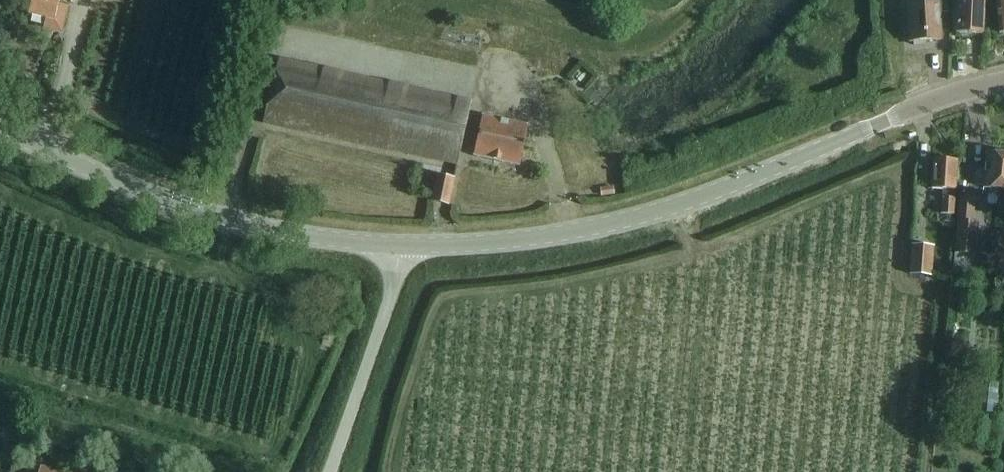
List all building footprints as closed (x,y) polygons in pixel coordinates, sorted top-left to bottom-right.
[(60,0),(33,0),(29,14),(46,18),(44,28),(62,32),(68,6),(59,4),(60,0)] [(908,4),(911,42),(914,42),(914,45),(925,45),(925,41),(940,40),(939,13),(949,12),(948,0),(927,0),(927,2),(923,3),(908,4)] [(956,33),(983,35),(984,0),(958,0),(956,33)] [(277,59),(264,116),(263,122),(456,164),(470,101),(277,59)] [(528,126),(482,116),(473,157),(519,167),(528,126)] [(974,180),(978,185),(983,186),(983,188),(1003,189),(1003,154),(999,152),(994,151),(988,153),(987,153),(985,172),(979,171),(975,174),(974,180)] [(933,160),(931,189),(942,190),(940,215),(953,215),(956,161),(933,160)] [(447,205),(453,180),(438,176),(432,201),(447,205)] [(960,198),(955,253),(976,255),(979,222),(973,221),(975,199),(960,198)] [(932,248),(912,247),(910,275),(930,276),(932,248)] [(978,380),(975,412),(995,414),(998,382),(978,380)]
